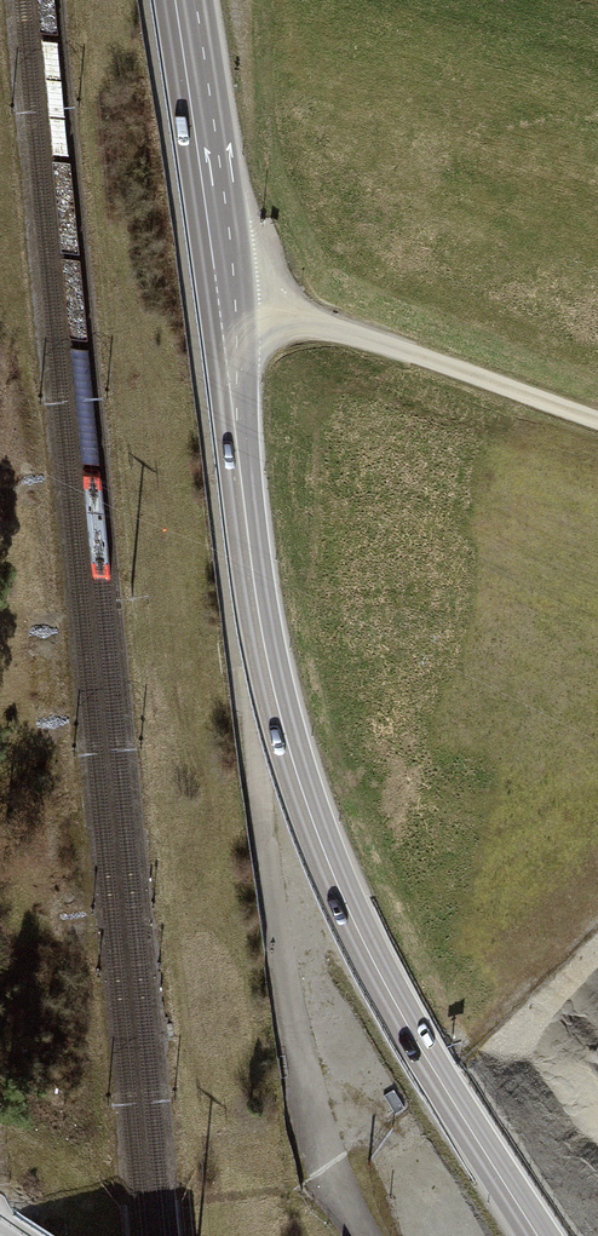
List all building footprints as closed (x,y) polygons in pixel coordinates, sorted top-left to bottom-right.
[(524,1097),(526,1137),(543,1136),(541,1096),(524,1097)]
